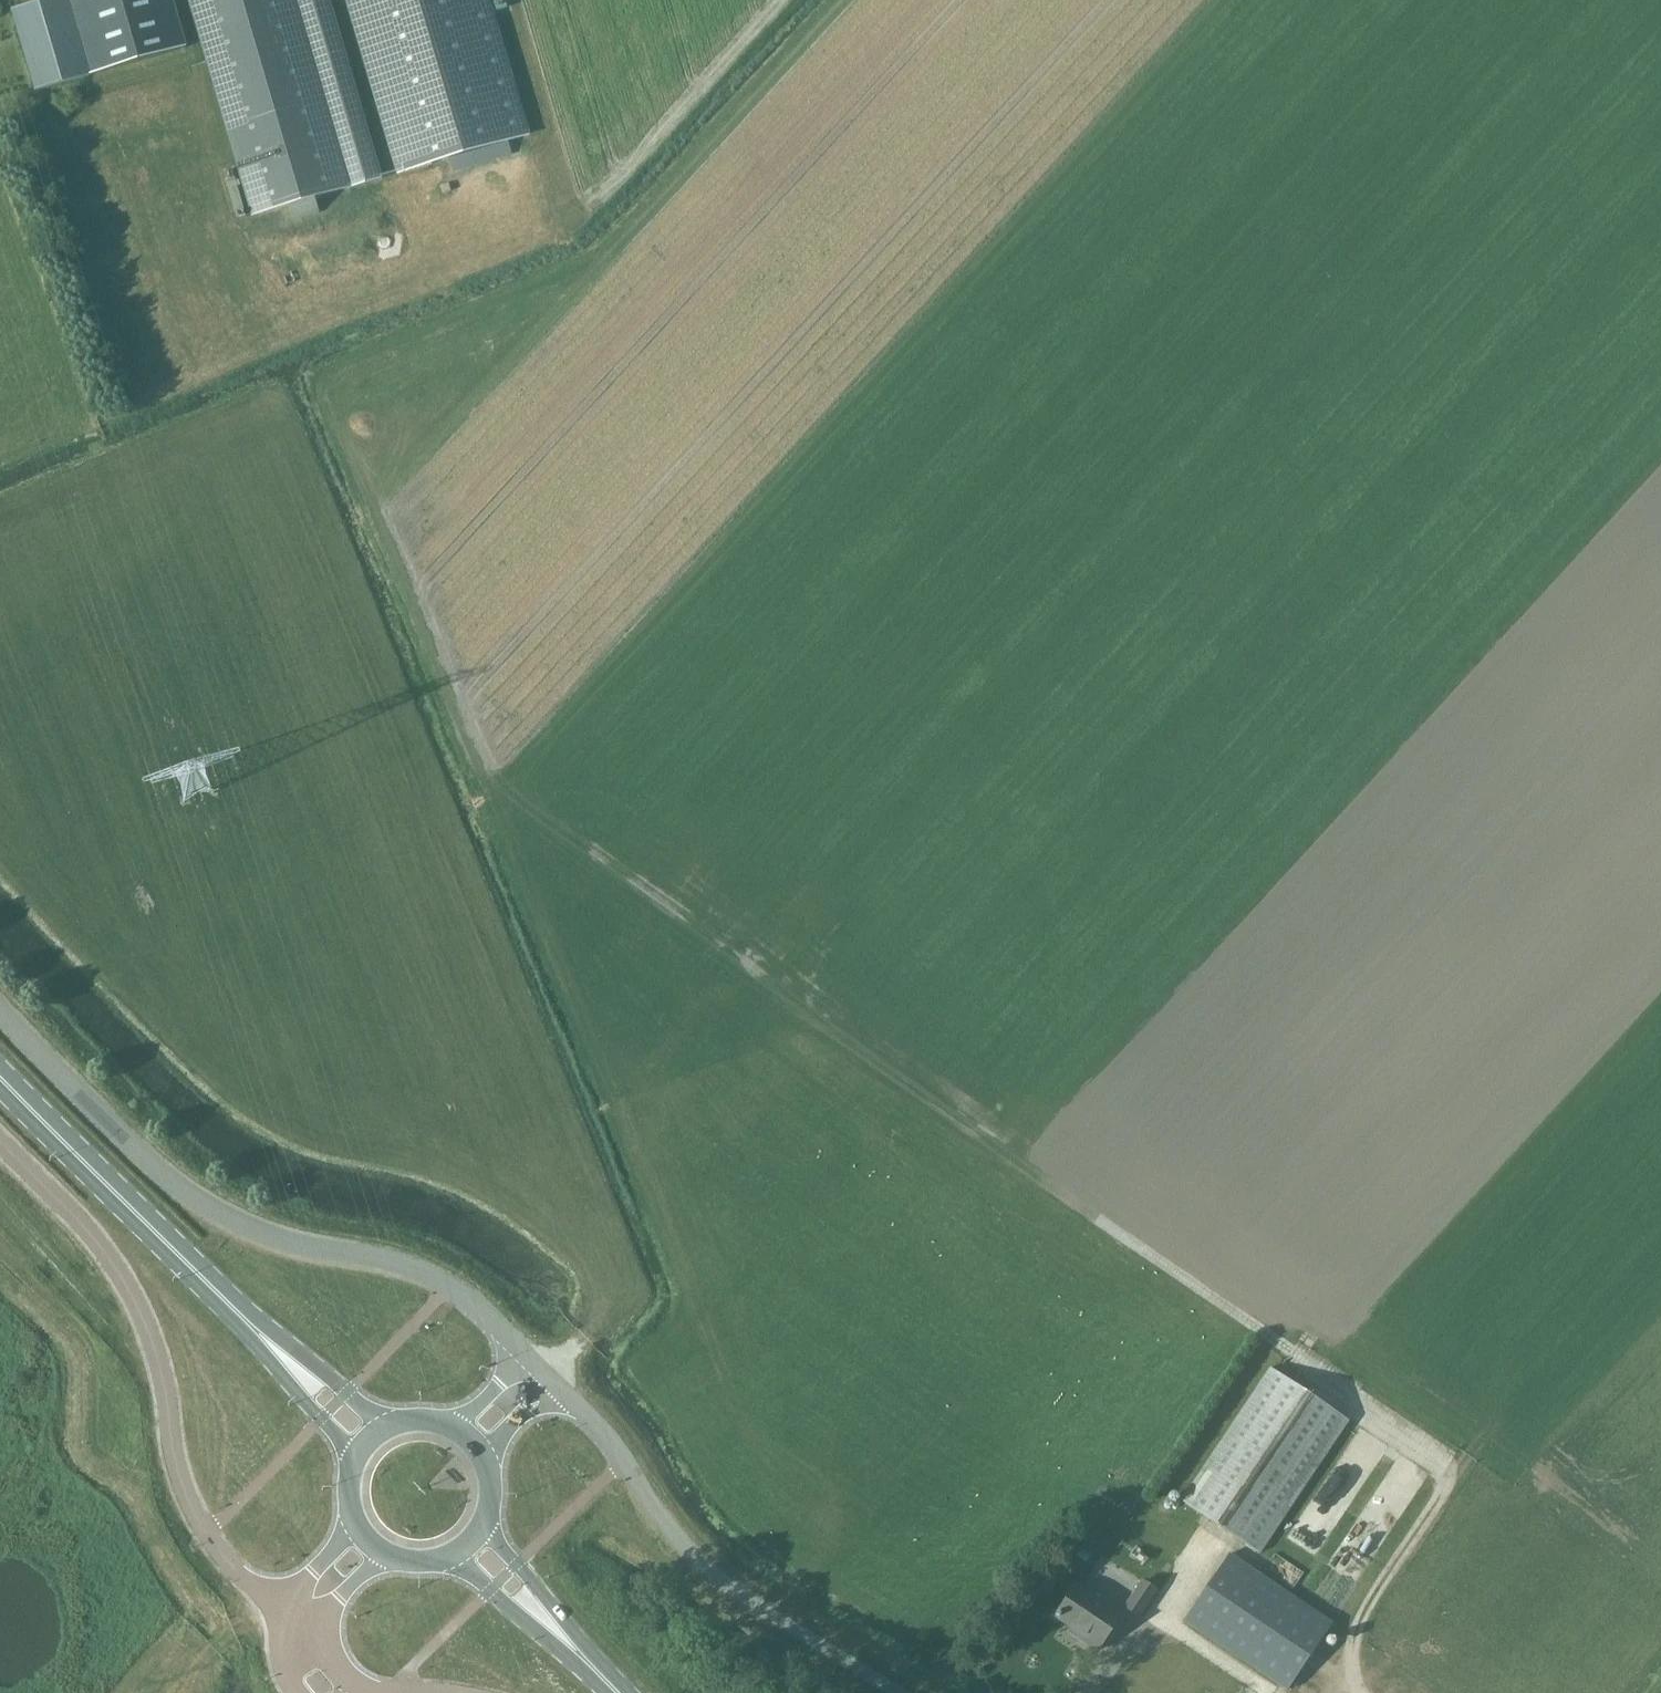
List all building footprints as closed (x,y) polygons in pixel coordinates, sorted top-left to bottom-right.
[(10,10),(34,91),(91,74),(68,0),(40,0),(40,1),(10,10)] [(91,74),(185,48),(172,0),(68,0),(91,74)] [(296,0),(188,0),(251,215),(288,205),(292,219),(319,211),(314,197),(351,186),(296,0)] [(351,186),(379,178),(327,0),(296,0),(351,186)] [(400,175),(521,135),(482,0),(350,0),(400,175)] [(1258,1552),(1348,1419),(1270,1367),(1181,1500),(1258,1552)] [(1288,1690),(1332,1623),(1230,1555),(1186,1622),(1288,1690)] [(1139,1615),(1155,1591),(1140,1581),(1124,1606),(1139,1615)] [(1068,1632),(1081,1641),(1095,1651),(1120,1615),(1075,1584),(1054,1615),(1072,1627),(1068,1632)]
